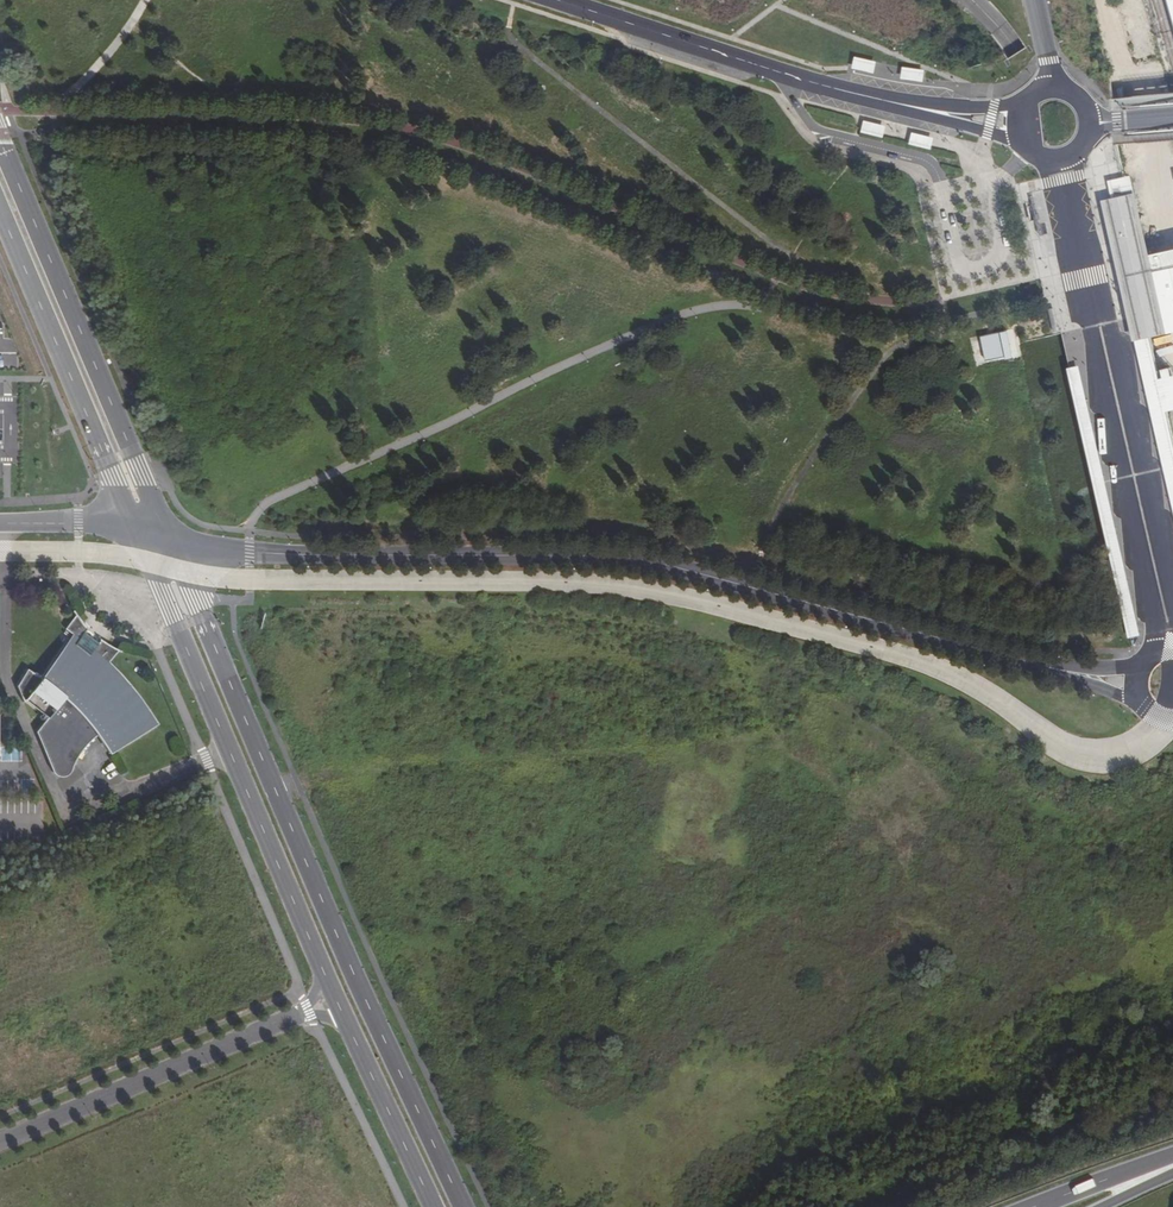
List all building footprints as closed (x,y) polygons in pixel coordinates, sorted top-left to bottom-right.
[(1099,197),(1112,250),(1113,258),(1116,270),(1123,297),(1128,319),(1132,339),(1149,335),(1166,331),(1172,329),(1172,247),(1148,252),(1148,251),(1145,240),(1133,190),(1129,172),(1105,177),(1109,195),(1099,197)] [(1132,339),(1172,514),(1172,444),(1165,409),(1168,409),(1172,407),(1172,374),(1160,378),(1158,378),(1149,338),(1149,335),(1132,339)] [(1080,366),(1067,368),(1126,640),(1138,637),(1080,366)] [(76,616),(76,615),(64,629),(71,634),(40,679),(27,669),(16,687),(22,703),(24,700),(46,718),(35,732),(52,773),(65,764),(71,768),(72,766),(74,762),(76,758),(78,755),(78,754),(81,751),(83,748),(86,744),(89,742),(92,739),(96,735),(109,754),(157,725),(152,717),(143,704),(133,692),(123,680),(113,668),(108,663),(118,650),(117,650),(112,647),(107,644),(102,641),(100,640),(92,649),(80,639),(87,629),(84,625),(80,621),(76,616)] [(65,764),(52,773),(54,775),(57,777),(60,777),(63,777),(66,776),(68,774),(70,772),(71,768),(65,764)]
